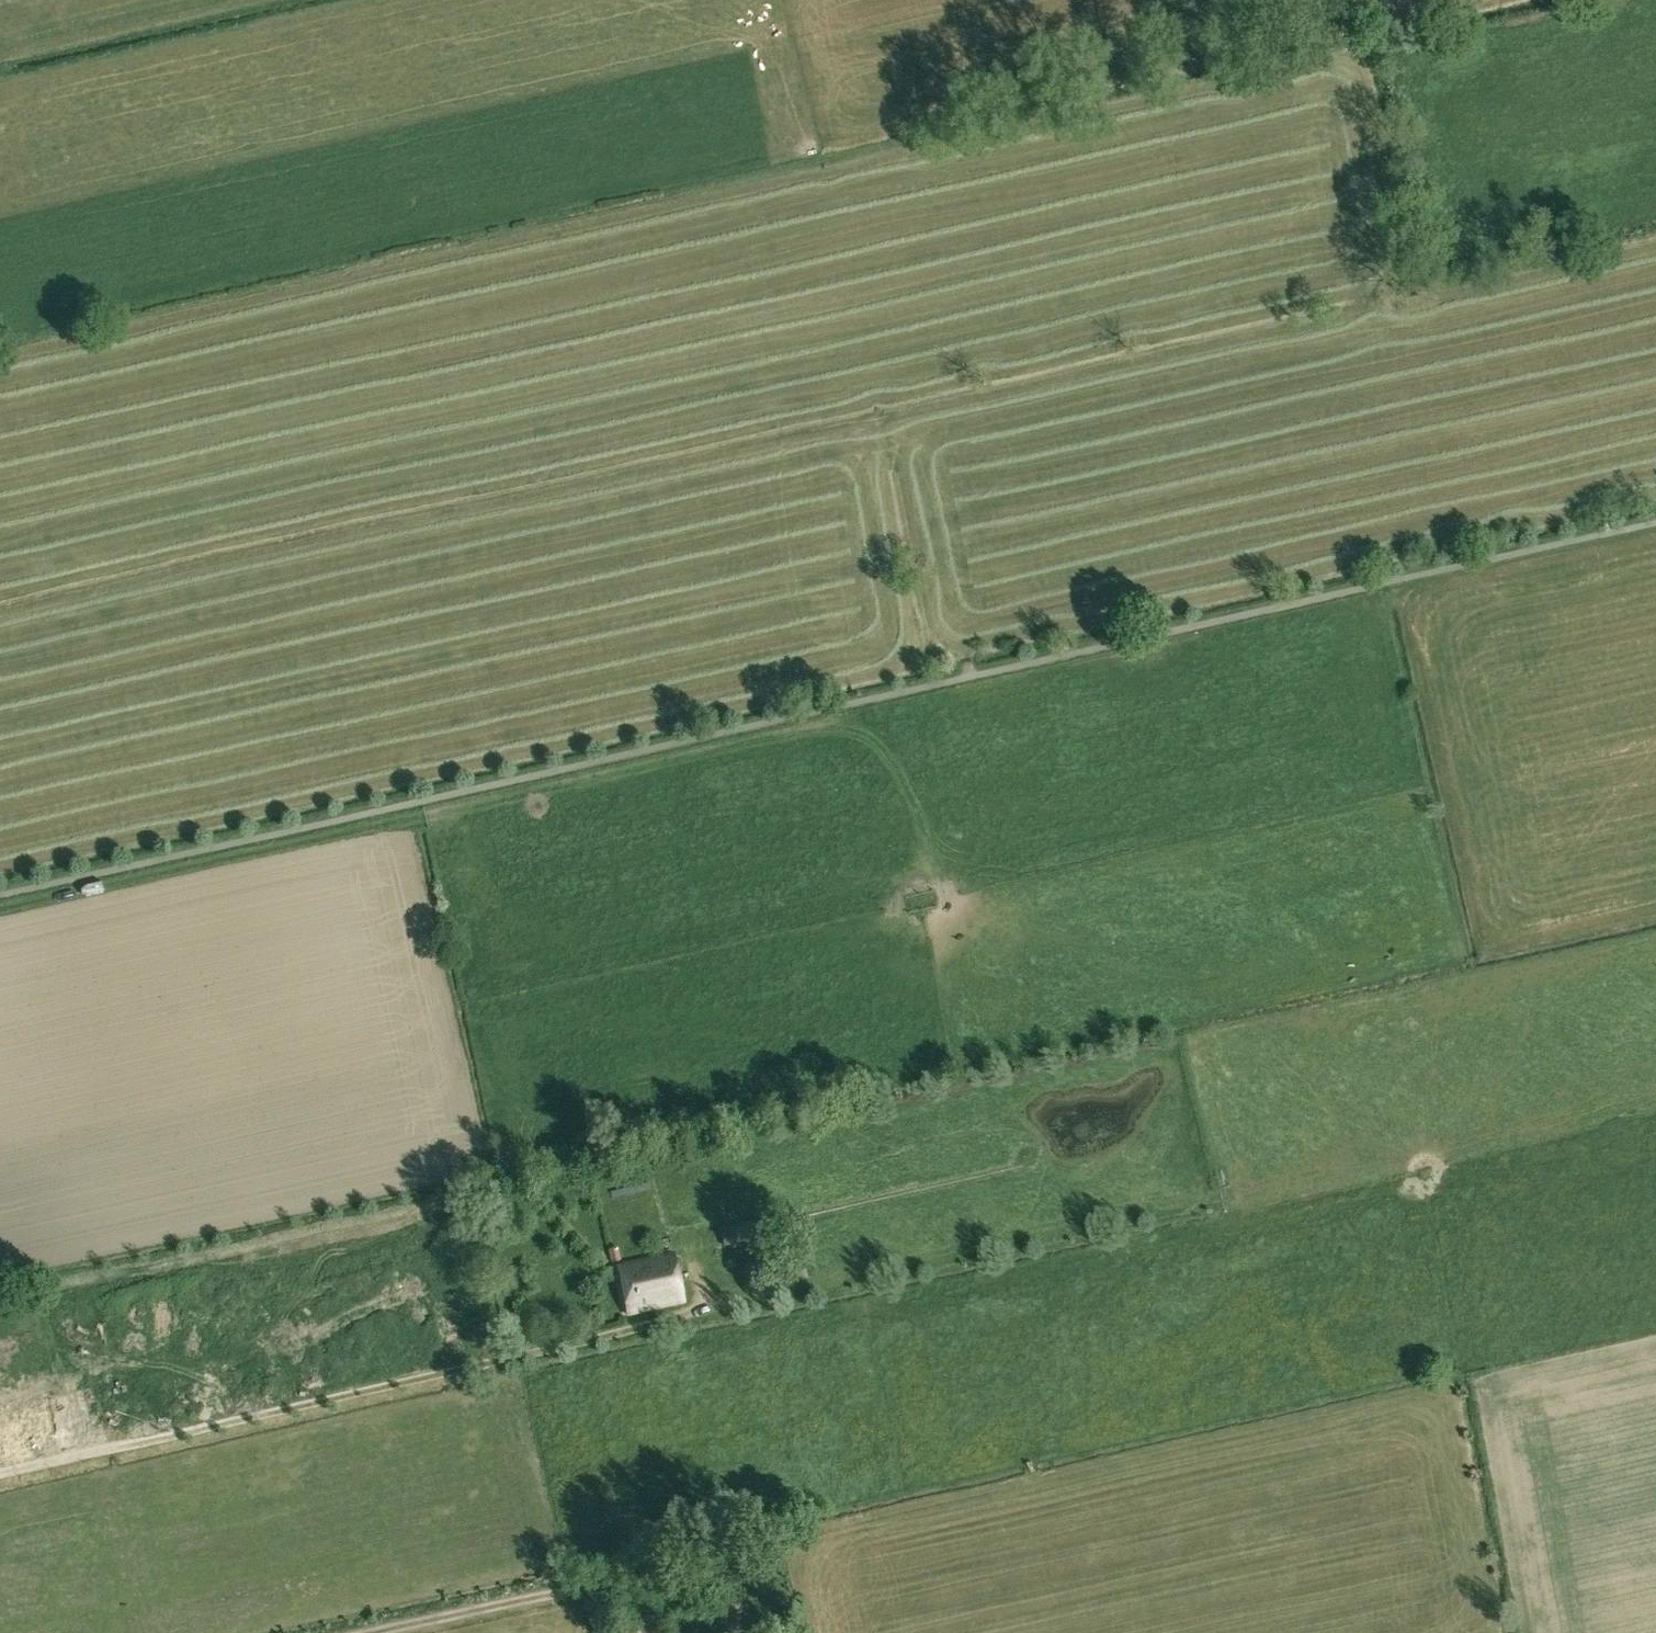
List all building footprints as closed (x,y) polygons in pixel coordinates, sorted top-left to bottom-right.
[(720,1228),(724,1247),(765,1239),(761,1219),(720,1228)] [(620,1261),(618,1247),(608,1249),(611,1263),(620,1261)] [(629,1314),(683,1302),(673,1254),(619,1266),(629,1314)] [(59,1451),(47,1395),(0,1407),(0,1465),(59,1451)] [(656,1615),(643,1617),(644,1632),(657,1631),(656,1615)]
